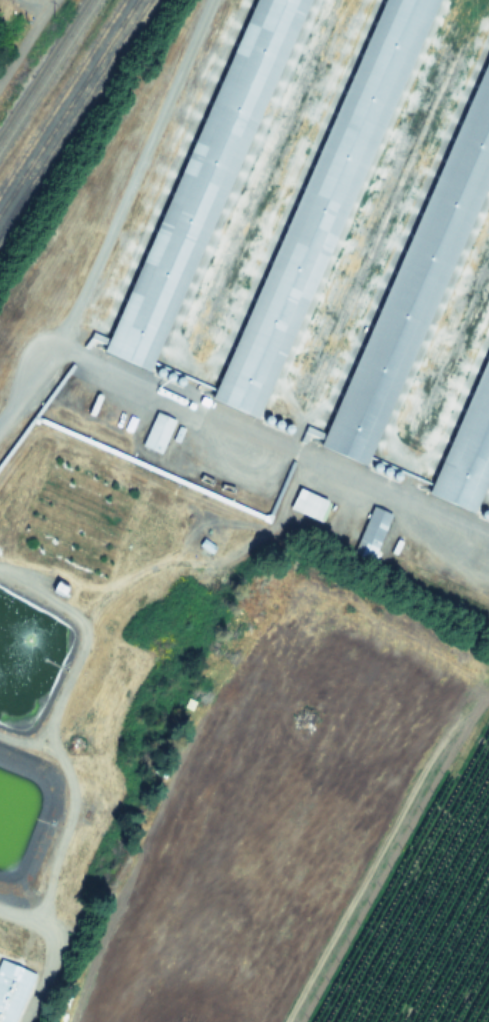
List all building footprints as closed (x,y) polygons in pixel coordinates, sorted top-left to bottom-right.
[(163,375),(297,0),(244,0),(116,358),(163,375)] [(224,406),(271,423),(423,0),(369,0),(224,406)] [(488,170),(488,34),(326,450),(372,468),(488,170)] [(441,501),(488,518),(488,514),(488,366),(441,501)] [(173,420),(155,413),(141,447),(160,454),(173,420)] [(289,510),(319,521),(327,501),(297,489),(289,510)] [(389,514),(370,507),(354,554),(373,561),(389,514)] [(0,960),(0,1021),(11,1021),(31,972),(0,960)]
